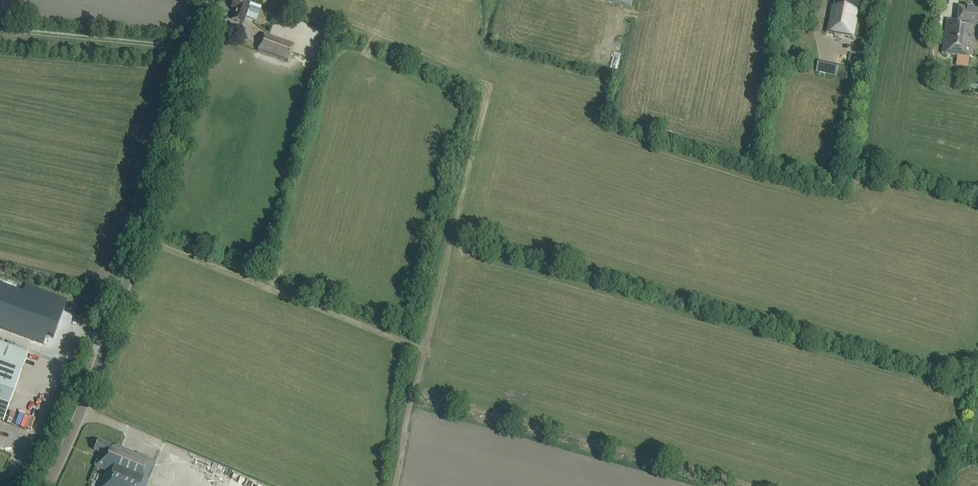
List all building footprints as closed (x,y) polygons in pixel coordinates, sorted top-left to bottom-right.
[(232,9),(236,10),(233,20),(244,24),(248,13),(259,16),(260,10),(261,7),(249,3),(250,1),(249,0),(248,0),(244,0),(244,1),(243,2),(242,2),(242,3),(234,0),(232,9)] [(633,0),(612,0),(611,3),(631,8),(633,0)] [(835,5),(832,5),(827,32),(856,37),(861,7),(860,7),(861,0),(835,0),(835,5)] [(959,8),(957,21),(947,19),(941,53),(971,58),(975,33),(973,33),(973,30),(977,31),(977,11),(959,8)] [(291,60),(296,43),(265,34),(260,51),(291,60)] [(817,71),(837,75),(839,66),(819,62),(817,71)] [(967,89),(977,91),(977,88),(977,82),(968,81),(967,89)] [(0,285),(0,328),(32,340),(32,341),(33,341),(42,315),(46,316),(46,315),(54,318),(62,298),(61,298),(26,286),(23,293),(0,285)] [(14,392),(28,352),(28,353),(0,343),(0,387),(14,392)] [(19,426),(23,415),(9,410),(5,421),(19,426)] [(101,485),(146,485),(156,463),(116,445),(114,448),(98,440),(94,450),(99,452),(93,465),(107,471),(101,485)]
